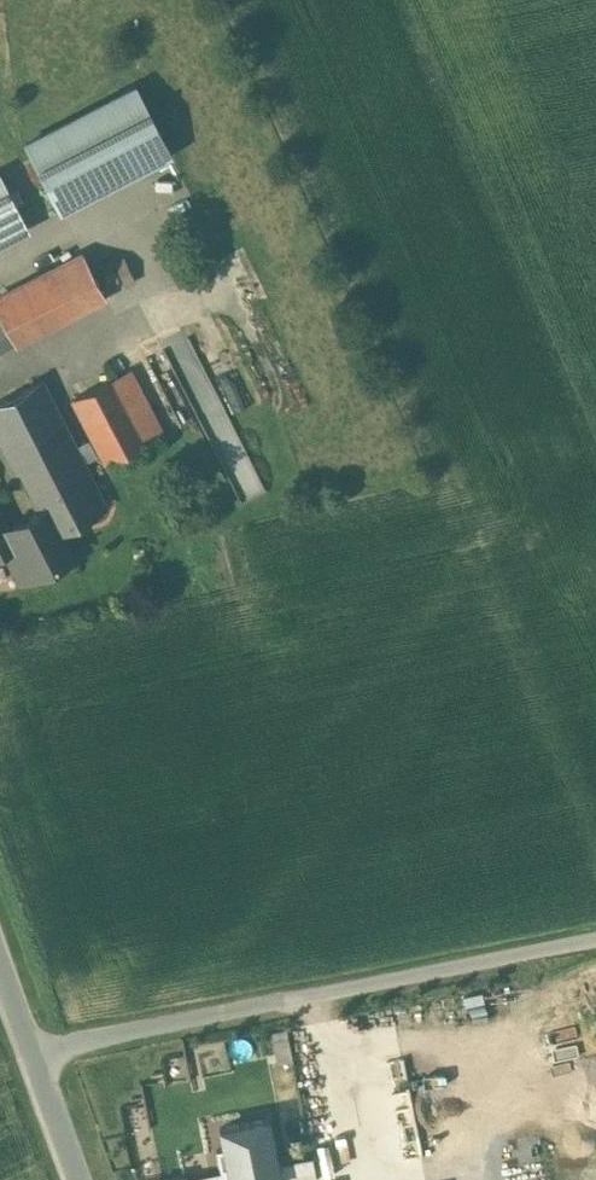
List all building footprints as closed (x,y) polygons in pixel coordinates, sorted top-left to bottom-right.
[(134,87),(25,144),(59,210),(168,153),(134,87)] [(25,227),(0,179),(0,240),(25,227)] [(0,295),(0,316),(12,340),(14,343),(104,296),(82,253),(0,295)] [(12,340),(0,316),(0,346),(12,340)] [(146,441),(113,376),(70,398),(104,463),(146,441)] [(0,400),(0,442),(15,471),(19,470),(73,443),(40,379),(0,400)] [(87,440),(75,447),(83,461),(95,455),(87,440)] [(73,443),(19,470),(40,510),(36,512),(48,535),(58,529),(105,505),(83,461),(75,447),(73,443)] [(4,528),(0,519),(0,553),(4,550),(17,575),(39,564),(42,570),(71,555),(58,529),(48,535),(36,512),(4,528)] [(267,1118),(219,1128),(223,1148),(216,1149),(220,1170),(228,1168),(230,1179),(277,1179),(280,1179),(277,1163),(267,1118)] [(316,1179),(312,1155),(277,1163),(280,1179),(277,1179),(311,1179),(316,1179)] [(220,1170),(185,1177),(186,1179),(230,1179),(228,1168),(220,1170)]
